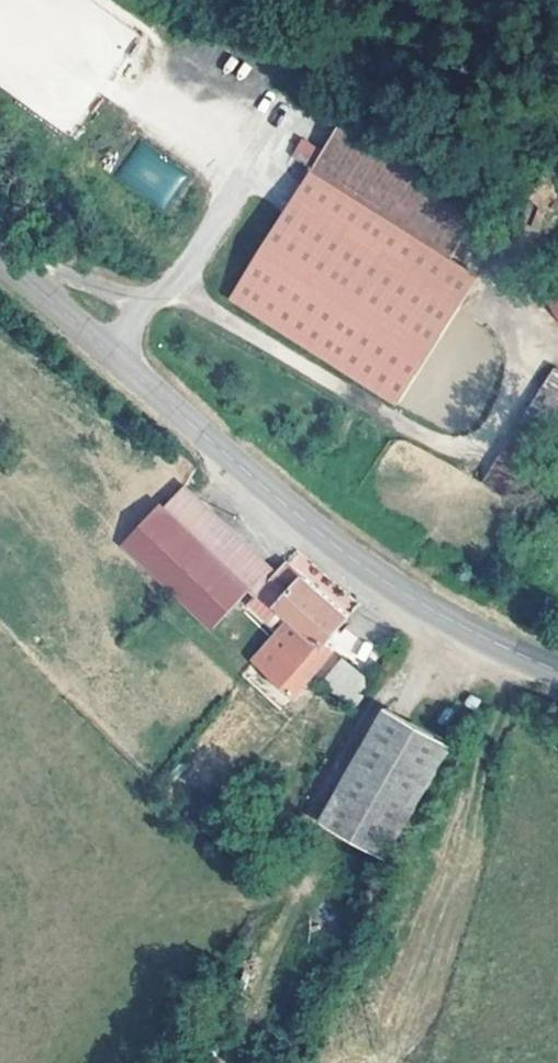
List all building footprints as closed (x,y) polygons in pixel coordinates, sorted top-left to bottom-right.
[(72,136),(128,55),(128,48),(139,32),(92,0),(0,0),(0,86),(72,136)] [(335,128),(309,170),(449,257),(475,214),(335,128)] [(318,148),(299,139),(290,158),(309,167),(318,148)] [(161,210),(187,175),(140,141),(115,177),(161,210)] [(449,257),(309,170),(228,299),(397,405),(478,275),(449,257)] [(553,272),(547,285),(546,299),(550,313),(557,323),(557,266),(553,272)] [(552,366),(482,487),(517,507),(557,437),(557,369),(552,366)] [(165,505),(162,503),(123,544),(172,591),(211,628),(251,586),(165,505)] [(299,614),(326,639),(349,613),(288,558),(265,583),(299,614)] [(337,649),(326,639),(299,614),(262,654),(301,690),(337,649)] [(335,662),(328,692),(356,699),(363,669),(335,662)] [(478,756),(412,718),(348,826),(414,865),(478,756)]
